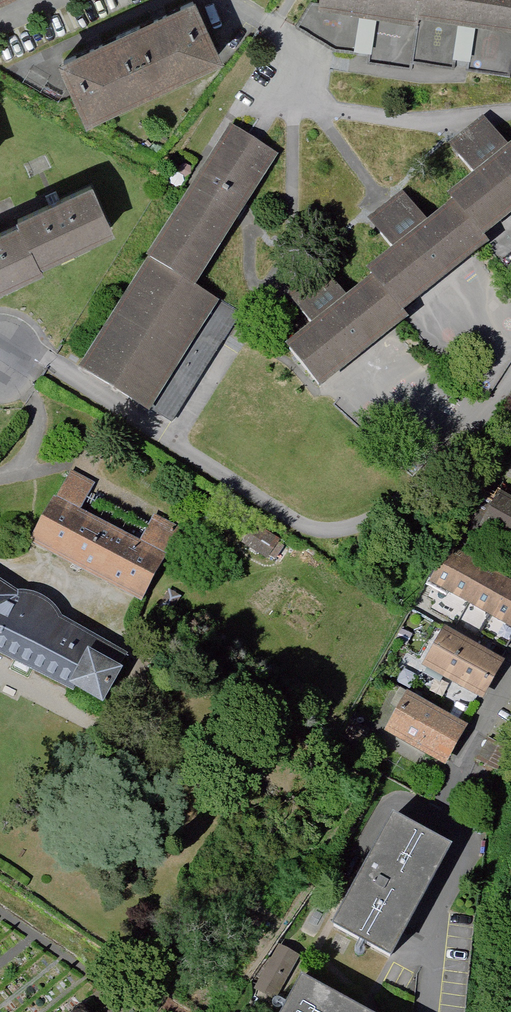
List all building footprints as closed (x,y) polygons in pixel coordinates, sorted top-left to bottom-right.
[(92,120),(230,58),(204,0),(193,0),(64,58),(92,120)] [(420,26),(422,19),(425,0),(324,0),(322,11),(420,26)] [(510,33),(510,0),(425,0),(422,19),(510,33)] [(510,219),(510,148),(510,150),(485,119),(449,147),(474,178),(450,198),(453,202),(484,241),(510,219)] [(279,155),(235,129),(85,376),(128,402),(147,414),(216,301),(197,289),(279,155)] [(26,228),(46,269),(124,234),(101,186),(23,222),(26,228)] [(399,316),(487,245),(484,241),(453,202),(427,223),(402,192),(387,204),(367,220),(392,251),(364,273),(370,280),(399,316)] [(49,275),(46,269),(26,228),(0,240),(0,298),(49,275)] [(316,394),(405,323),(399,316),(370,280),(344,300),(320,270),(284,298),(309,329),(281,351),(316,394)] [(65,471),(25,548),(140,608),(180,531),(155,518),(140,546),(78,513),(92,485),(65,471)] [(482,533),(510,549),(510,502),(501,497),(482,533)] [(430,586),(510,632),(510,587),(449,552),(430,586)] [(74,681),(77,674),(108,689),(129,646),(64,608),(55,595),(37,585),(20,582),(0,570),(0,644),(74,681)] [(445,632),(422,674),(481,706),(504,664),(445,632)] [(405,697),(383,735),(444,769),(466,731),(405,697)] [(456,843),(394,809),(332,922),(395,956),(456,843)] [(283,1000),(302,956),(273,943),(254,988),(283,1000)] [(308,976),(289,1011),(376,1011),(308,976)]
